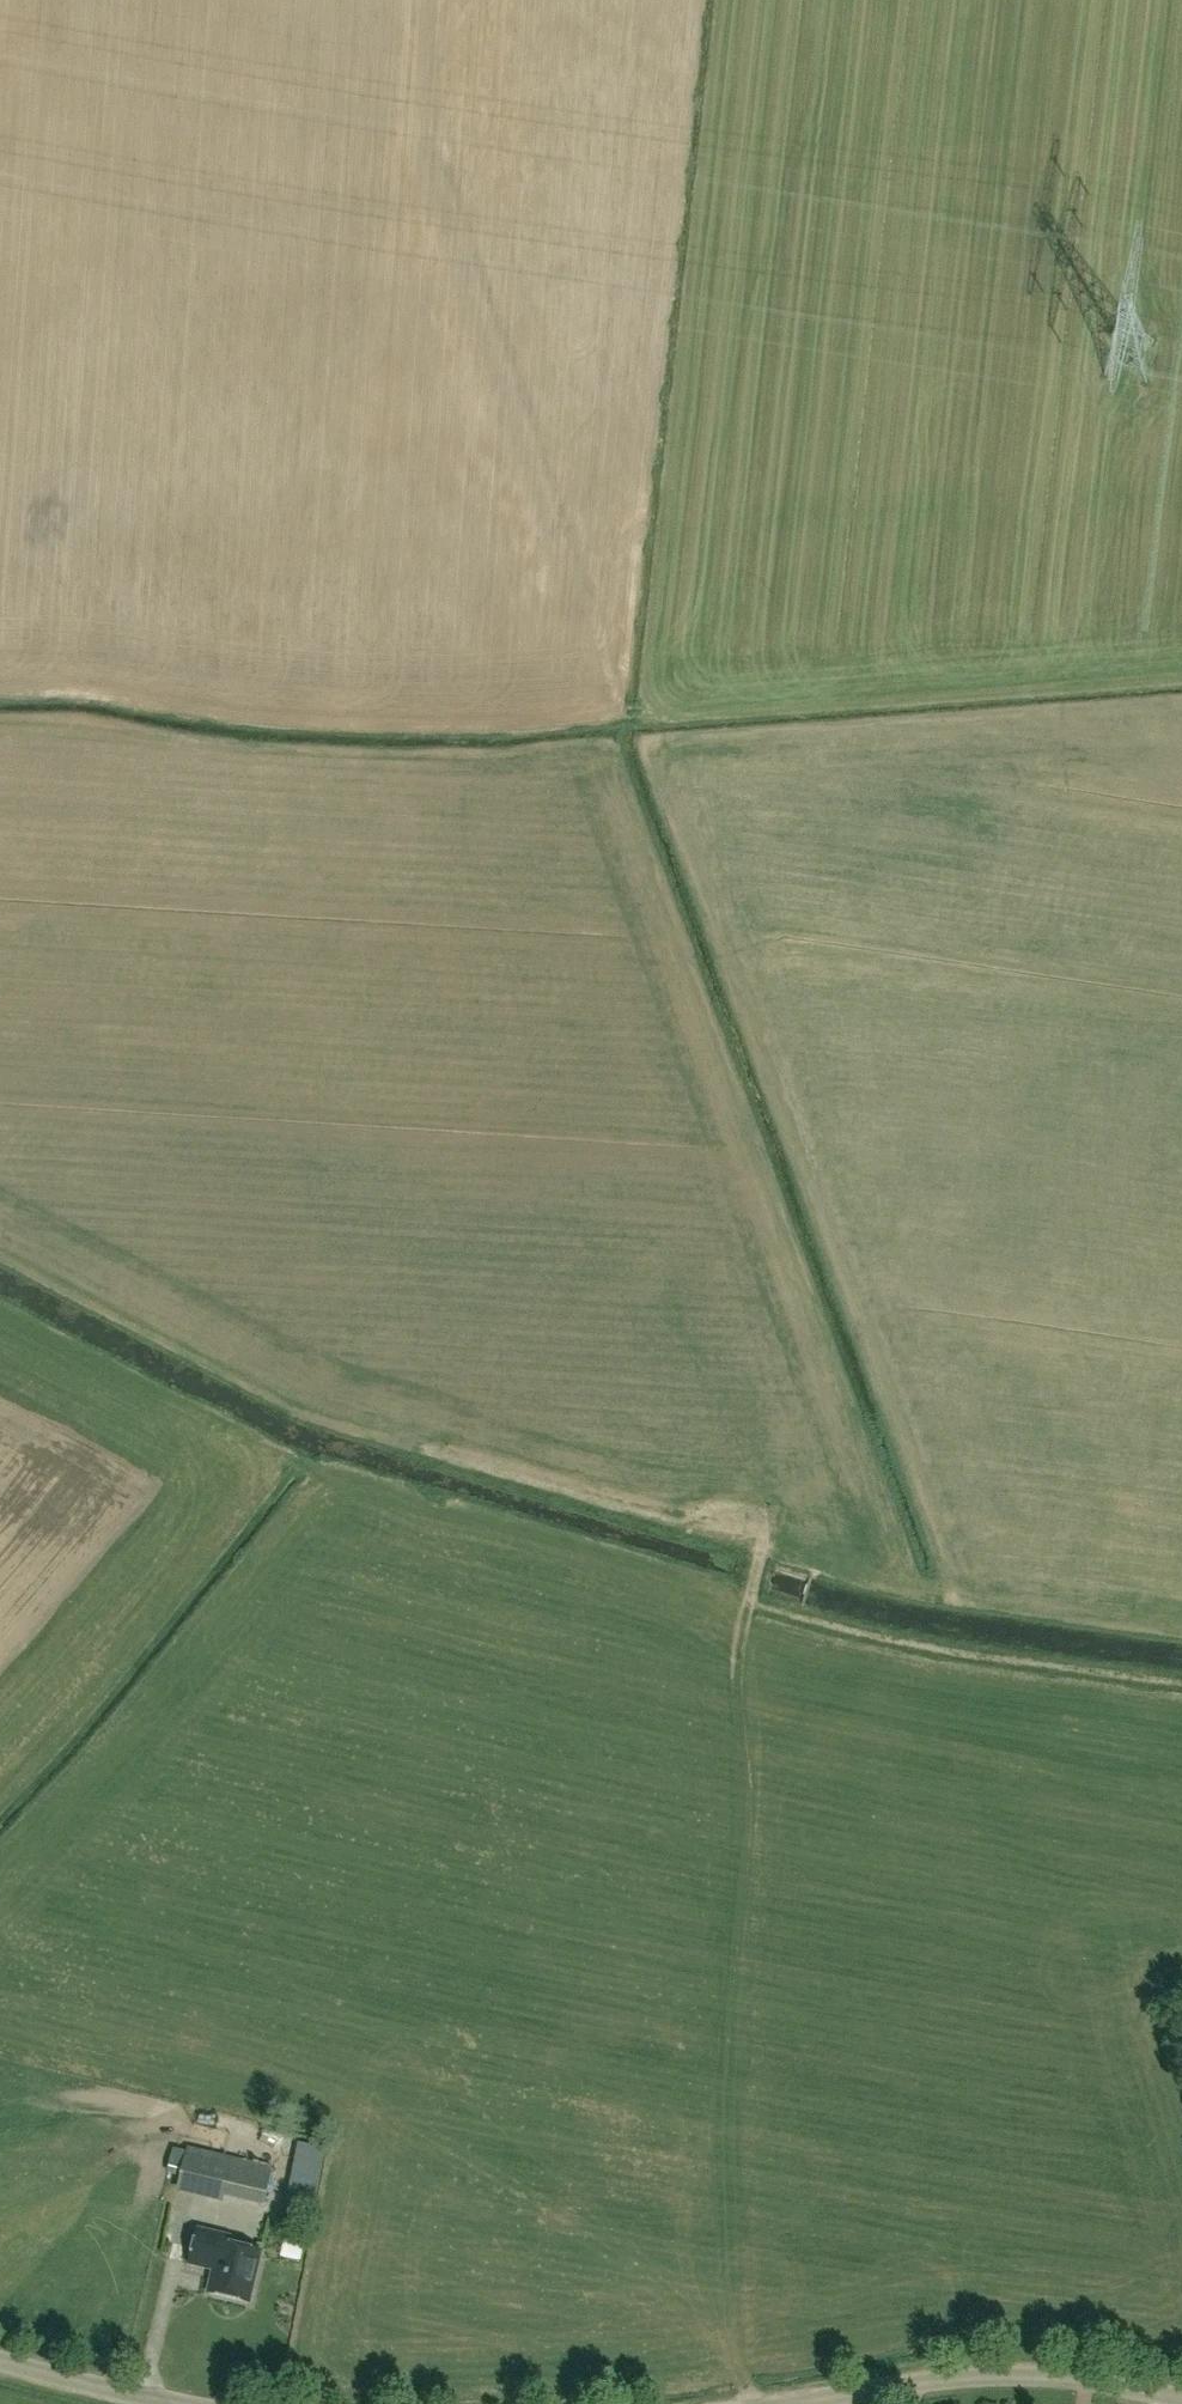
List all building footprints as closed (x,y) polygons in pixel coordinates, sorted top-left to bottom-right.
[(189,2149),(180,2187),(226,2198),(235,2160),(189,2149)] [(314,2154),(301,2215),(311,2217),(324,2156),(314,2154)] [(262,2253),(224,2244),(225,2237),(197,2230),(189,2265),(215,2271),(209,2295),(250,2304),(262,2253)]
